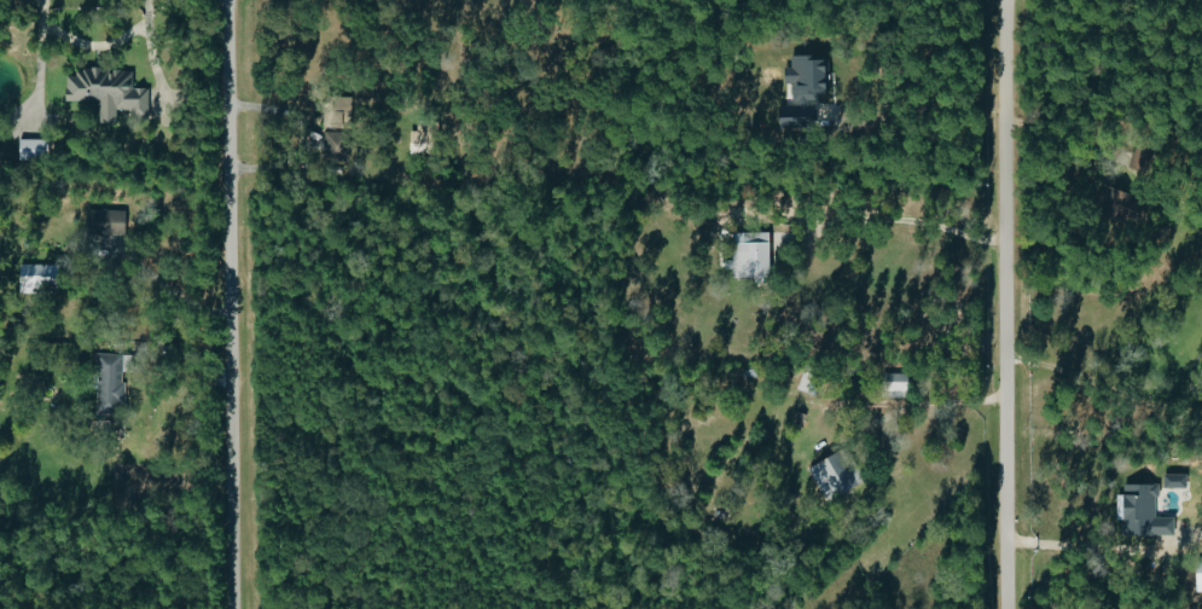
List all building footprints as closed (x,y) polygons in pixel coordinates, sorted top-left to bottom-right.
[(820,56),(787,55),(787,69),(779,69),(779,83),(788,83),(788,94),(819,94),(820,56)] [(69,103),(103,101),(104,123),(121,122),(121,111),(136,110),(136,117),(148,116),(148,88),(136,89),(136,70),(68,72),(69,103)] [(812,125),(809,106),(789,109),(791,119),(784,120),(786,130),(812,125)] [(410,153),(438,155),(439,121),(418,120),(417,132),(411,131),(410,153)] [(351,133),(326,133),(325,152),(350,153),(351,133)] [(52,159),(52,140),(23,141),(23,160),(52,159)] [(129,211),(87,211),(87,235),(128,236),(129,211)] [(728,260),(720,260),(721,270),(728,270),(729,278),(764,277),(763,232),(728,232),(728,260)] [(62,265),(22,266),(23,292),(62,291),(62,265)] [(96,411),(123,411),(124,354),(98,354),(96,411)] [(903,398),(902,373),(879,374),(879,398),(903,398)] [(853,485),(840,450),(806,463),(819,498),(853,485)] [(1183,474),(1161,474),(1161,488),(1183,488),(1183,474)] [(1153,484),(1122,484),(1122,494),(1113,495),(1114,520),(1121,520),(1122,535),(1171,534),(1171,517),(1154,517),(1153,484)]
